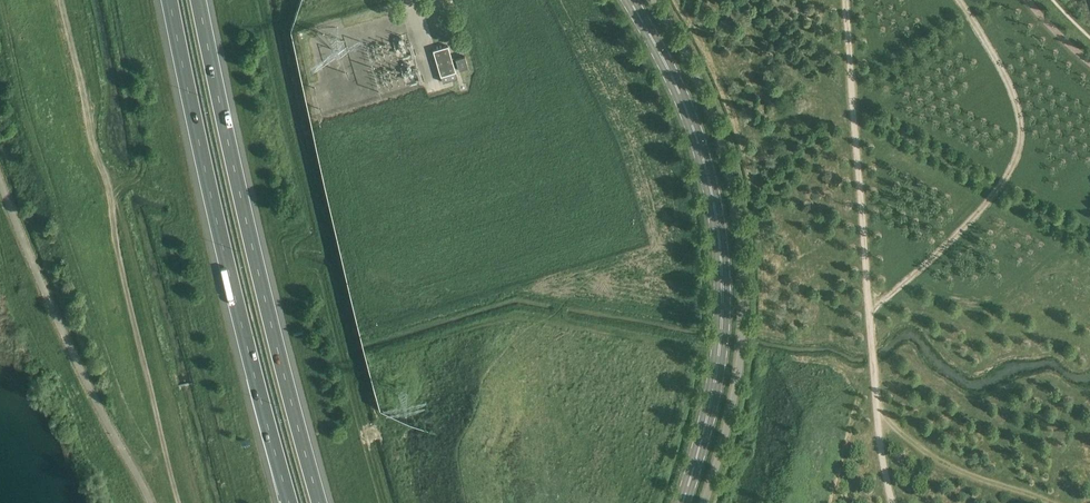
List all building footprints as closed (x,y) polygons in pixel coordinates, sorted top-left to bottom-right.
[(441,75),(456,71),(448,45),(433,50),(441,75)] [(459,70),(468,67),(465,56),(455,58),(459,70)]
